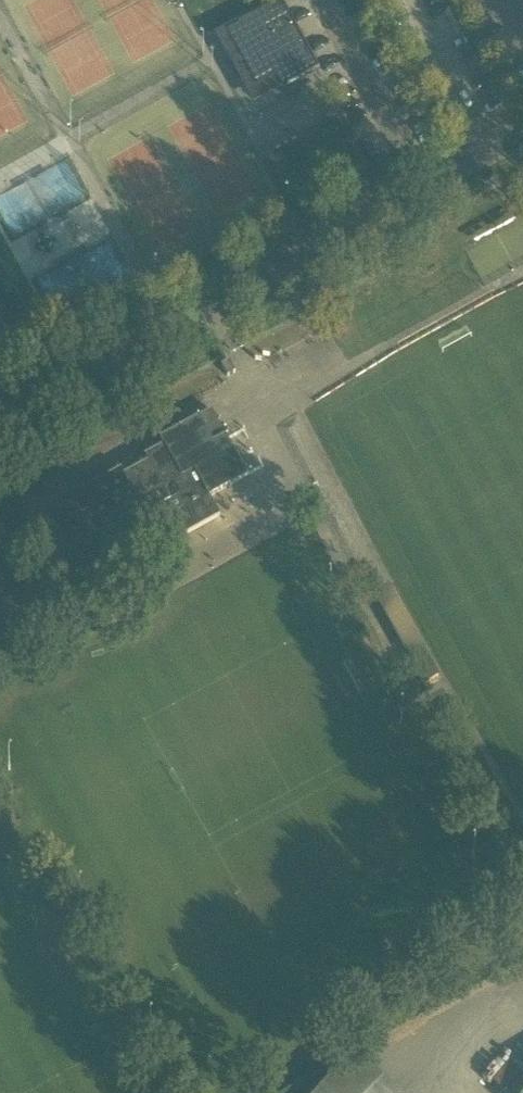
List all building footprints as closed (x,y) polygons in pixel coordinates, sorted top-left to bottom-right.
[(211,30),(231,19),(221,0),(195,0),(211,30)] [(276,77),(280,86),(280,87),(282,90),(319,70),(281,1),(239,24),(227,31),(258,87),(276,77)] [(16,350),(40,337),(0,264),(0,307),(0,308),(0,321),(16,350)] [(229,360),(221,365),(228,376),(235,372),(229,360)] [(144,455),(148,462),(125,474),(121,468),(69,496),(73,503),(48,516),(70,556),(90,545),(97,558),(98,558),(157,525),(160,529),(179,518),(187,533),(220,515),(209,496),(247,475),(225,435),(213,442),(199,417),(160,438),(163,445),(144,455)] [(353,1052),(317,1092),(398,1092),(353,1052)] [(507,1092),(522,1092),(522,1055),(521,1054),(513,1063),(510,1061),(493,1081),(507,1092)]
